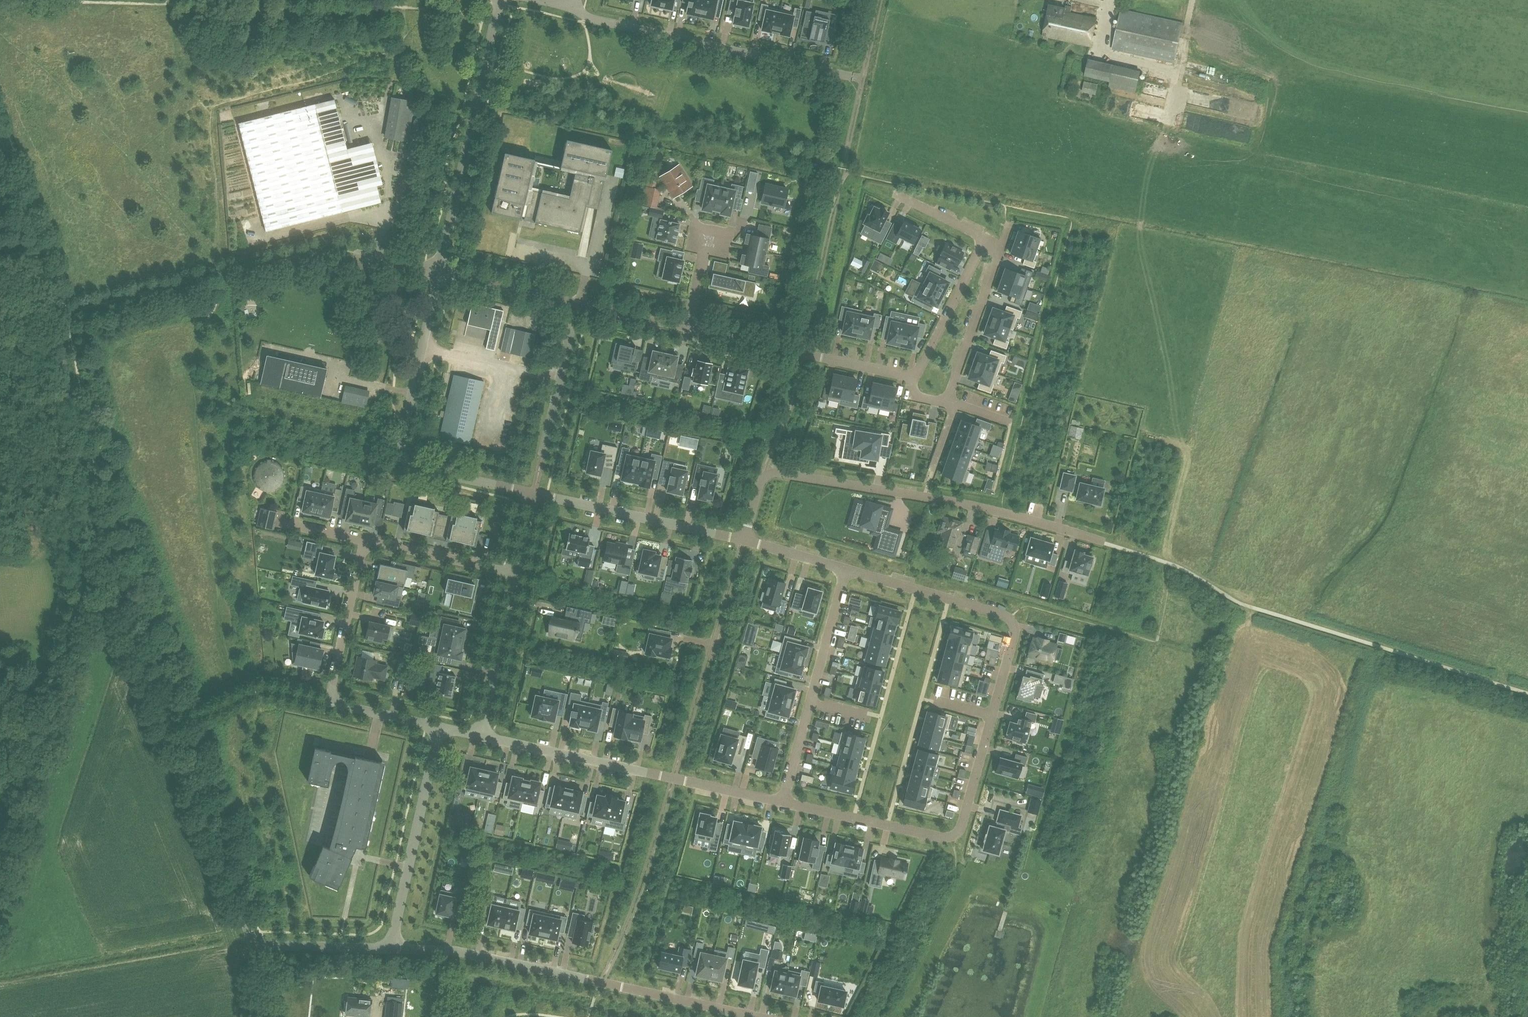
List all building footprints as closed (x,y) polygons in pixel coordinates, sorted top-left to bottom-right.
[(649,3),(651,3),(651,5),(659,7),(664,9),(664,8),(672,10),(674,0),(680,1),(680,0),(650,0),(649,3)] [(686,13),(699,16),(703,0),(682,0),(682,2),(688,3),(687,6),(688,6),(686,13)] [(699,16),(701,16),(701,15),(704,16),(703,17),(713,19),(715,8),(721,9),(723,0),(703,0),(699,16)] [(748,27),(753,3),(739,0),(730,0),(728,7),(735,8),(734,15),(733,23),(734,24),(734,26),(741,27),(741,25),(748,27)] [(768,5),(761,3),(758,19),(764,21),(762,30),(771,32),(771,30),(776,31),(780,10),(768,7),(768,5)] [(1043,36),(1090,46),(1096,19),(1070,13),(1071,7),(1066,5),(1065,8),(1049,5),(1043,36)] [(801,9),(794,8),(793,12),(780,10),(776,31),(780,32),(780,34),(789,36),(791,26),(797,28),(801,9)] [(1112,49),(1174,63),(1183,22),(1120,9),(1112,49)] [(811,28),(809,40),(815,42),(816,41),(824,43),(825,39),(831,41),(834,27),(828,26),(829,20),(820,18),(821,17),(815,16),(815,13),(806,11),(802,26),(811,28)] [(1212,54),(1213,46),(1200,44),(1198,52),(1212,54)] [(1084,76),(1110,81),(1114,64),(1089,59),(1084,76)] [(1141,71),(1114,64),(1110,81),(1109,86),(1136,92),(1141,71)] [(1082,91),(1095,94),(1098,84),(1084,81),(1082,91)] [(393,100),(386,138),(393,139),(407,141),(414,102),(393,98),(393,100)] [(334,99),(239,123),(266,231),(381,202),(377,185),(368,152),(349,157),(347,149),(334,99)] [(412,124),(412,126),(412,128),(413,130),(414,132),(415,133),(417,135),(418,136),(420,137),(422,137),(424,137),(426,137),(428,136),(430,135),(432,134),(433,132),(434,130),(434,128),(434,126),(434,124),(434,122),(433,120),(432,119),(430,117),(428,116),(426,115),(424,115),(422,115),(420,115),(418,116),(417,117),(415,119),(414,120),(413,122),(412,124)] [(505,153),(491,212),(580,233),(585,207),(591,208),(592,205),(598,206),(600,198),(601,198),(612,150),(567,139),(560,167),(570,169),(575,170),(573,178),(570,191),(569,198),(546,193),(528,189),(530,180),(535,159),(505,153)] [(678,165),(660,177),(673,198),(692,186),(678,165)] [(624,174),(626,167),(619,166),(618,172),(624,174)] [(750,171),(748,179),(756,181),(758,173),(750,171)] [(702,177),(699,190),(706,192),(702,209),(711,211),(711,209),(716,210),(721,188),(712,186),(714,180),(702,177)] [(766,183),(762,201),(770,203),(770,204),(772,205),(772,204),(783,206),(787,188),(766,183)] [(721,188),(716,210),(721,211),(721,213),(729,215),(733,198),(740,199),(743,186),(731,184),(730,190),(721,188)] [(645,193),(643,205),(654,207),(657,208),(660,190),(658,190),(646,187),(645,193)] [(865,224),(863,228),(874,233),(871,239),(880,244),(888,228),(882,225),(888,213),(880,209),(879,210),(874,207),(869,216),(868,215),(864,223),(865,224)] [(650,208),(649,215),(653,216),(661,218),(662,218),(663,211),(650,208)] [(656,239),(675,243),(680,224),(660,220),(656,239)] [(892,226),(885,239),(895,244),(898,237),(913,244),(920,229),(904,221),(899,230),(892,226)] [(747,234),(745,242),(747,243),(746,248),(766,252),(767,247),(771,227),(759,225),(756,236),(747,234)] [(1017,234),(1015,240),(1016,241),(1015,243),(1037,250),(1035,249),(1038,238),(1037,238),(1039,232),(1034,231),(1032,236),(1019,232),(1018,234),(1017,234)] [(918,242),(914,250),(919,253),(924,244),(918,242)] [(938,257),(936,262),(946,268),(949,262),(956,266),(963,253),(956,249),(956,248),(952,246),(951,247),(945,243),(938,257)] [(1013,244),(1011,251),(1012,251),(1011,253),(1024,258),(1023,263),(1033,267),(1035,261),(1033,260),(1037,250),(1015,243),(1014,245),(1013,244)] [(660,248),(657,260),(659,261),(665,262),(662,278),(661,278),(669,280),(668,282),(676,284),(677,281),(679,282),(683,260),(670,257),(671,250),(660,248)] [(742,255),(740,263),(750,265),(748,272),(767,276),(769,266),(763,265),(766,252),(746,248),(744,255),(742,255)] [(864,259),(859,271),(864,273),(869,261),(864,259)] [(920,282),(919,283),(944,295),(947,287),(946,286),(948,283),(943,280),(943,279),(938,277),(941,271),(929,265),(925,271),(927,272),(922,283),(920,282)] [(1003,271),(1001,277),(1002,278),(1002,280),(1024,288),(1028,277),(1024,275),(1026,269),(1021,268),(1019,273),(1005,269),(1005,271),(1003,271)] [(708,287),(708,288),(749,297),(752,282),(756,283),(713,273),(710,287),(708,287)] [(1000,281),(997,288),(999,288),(998,291),(1011,296),(1009,301),(1014,303),(1016,297),(1020,299),(1024,288),(1002,280),(1001,282),(1000,281)] [(919,283),(910,301),(923,307),(926,301),(931,304),(931,303),(936,306),(938,302),(940,303),(944,295),(919,283)] [(471,303),(467,322),(490,328),(485,348),(494,350),(503,310),(471,303)] [(841,306),(838,320),(845,321),(844,326),(844,327),(843,332),(847,333),(847,335),(855,337),(861,310),(841,306)] [(990,312),(987,321),(1013,330),(1017,318),(1019,318),(1022,311),(1006,306),(1004,312),(999,310),(999,311),(993,309),(992,313),(990,312)] [(861,310),(855,337),(864,339),(864,337),(869,338),(870,332),(872,327),(878,328),(881,315),(874,313),(873,315),(861,313),(862,310),(861,310)] [(886,316),(883,329),(889,331),(888,336),(889,336),(887,342),(892,343),(891,345),(900,346),(905,322),(892,320),(893,317),(886,316)] [(945,318),(944,328),(952,329),(953,319),(945,318)] [(987,321),(984,329),(986,329),(984,333),(990,335),(990,336),(995,338),(993,344),(1006,349),(1008,342),(1004,340),(1008,328),(1012,330),(1013,330),(987,321)] [(905,322),(900,346),(908,348),(908,347),(913,348),(914,342),(915,342),(916,337),(922,338),(925,324),(918,323),(917,325),(905,322)] [(505,327),(500,350),(510,353),(529,357),(535,334),(516,330),(505,327)] [(611,362),(611,363),(622,365),(621,369),(635,372),(638,360),(634,359),(635,356),(633,355),(635,345),(634,348),(631,347),(631,346),(615,342),(615,343),(617,343),(615,351),(614,351),(613,354),(615,355),(613,363),(611,362)] [(899,347),(896,358),(906,361),(909,350),(899,347)] [(642,361),(638,378),(651,381),(652,377),(660,379),(666,352),(660,350),(659,352),(653,351),(652,351),(653,351),(650,363),(642,361)] [(974,357),(971,365),(997,374),(1001,362),(1003,363),(1006,355),(991,350),(988,356),(983,355),(977,353),(976,357),(974,357)] [(666,352),(660,379),(680,383),(682,370),(675,368),(677,357),(678,357),(678,356),(677,356),(671,355),(672,353),(666,352)] [(268,355),(261,384),(320,397),(326,368),(325,368),(325,369),(297,362),(268,356),(268,355)] [(693,368),(691,375),(694,375),(692,381),(707,384),(708,381),(710,382),(711,374),(709,374),(712,364),(710,363),(711,361),(703,360),(703,362),(697,360),(695,369),(693,368)] [(971,365),(969,373),(970,373),(969,377),(974,379),(974,380),(979,382),(977,388),(990,393),(997,374),(971,365)] [(718,383),(715,396),(731,400),(733,392),(743,394),(748,370),(729,366),(725,384),(718,383)] [(453,374),(439,437),(469,444),(484,381),(453,374)] [(824,387),(822,398),(828,400),(827,400),(839,403),(845,377),(842,376),(843,375),(836,374),(836,375),(833,374),(830,389),(824,387)] [(845,377),(839,403),(840,398),(851,400),(850,406),(857,408),(859,396),(853,395),(856,379),(854,379),(854,378),(847,376),(847,377),(845,377)] [(684,377),(682,388),(688,390),(691,378),(684,377)] [(864,396),(861,408),(867,409),(868,406),(879,409),(884,386),(882,385),(882,384),(875,383),(875,384),(873,383),(869,397),(864,396)] [(884,386),(879,409),(891,411),(891,410),(897,411),(898,404),(893,402),(896,388),(893,388),(893,386),(887,385),(886,386),(884,386)] [(966,396),(969,388),(963,386),(960,393),(966,396)] [(344,389),(341,402),(366,407),(368,395),(344,389)] [(634,392),(633,398),(641,400),(642,393),(634,392)] [(983,403),(992,405),(994,394),(985,392),(983,403)] [(1018,395),(1011,393),(1008,400),(1016,403),(1018,395)] [(903,423),(899,440),(900,440),(900,439),(908,441),(909,437),(924,440),(923,445),(932,447),(934,435),(934,434),(934,433),(933,433),(932,433),(927,431),(928,424),(927,425),(925,424),(926,417),(926,416),(926,415),(925,415),(913,412),(910,426),(903,425),(903,423)] [(961,420),(958,431),(978,439),(982,428),(989,430),(992,423),(977,418),(974,425),(961,420)] [(1071,426),(1068,436),(1080,439),(1082,428),(1071,426)] [(842,457),(841,459),(861,462),(862,457),(869,458),(877,459),(879,445),(888,446),(890,434),(865,430),(865,433),(846,430),(846,432),(847,432),(846,440),(854,441),(853,449),(848,448),(846,457),(842,457)] [(958,431),(954,442),(974,449),(978,439),(958,431)] [(954,442),(950,453),(970,460),(974,449),(954,442)] [(589,460),(586,472),(592,473),(591,475),(598,477),(599,475),(600,475),(602,466),(604,460),(614,462),(617,447),(602,444),(600,453),(591,451),(590,453),(588,452),(587,459),(589,460)] [(619,465),(618,466),(624,468),(622,476),(622,479),(623,480),(623,482),(630,484),(631,481),(635,482),(641,458),(628,455),(629,449),(622,448),(619,465)] [(950,453),(946,464),(969,472),(969,471),(966,470),(970,460),(950,453)] [(641,458),(635,482),(640,483),(639,485),(649,487),(651,478),(652,471),(658,473),(661,456),(652,454),(651,460),(641,458)] [(253,475),(253,476),(253,477),(253,478),(253,479),(253,480),(254,481),(257,480),(263,487),(273,488),(274,491),(275,491),(275,490),(276,490),(277,490),(277,489),(278,489),(279,489),(279,488),(280,488),(280,487),(281,487),(281,486),(282,486),(282,485),(283,484),(283,483),(284,483),(284,482),(284,481),(285,480),(285,479),(285,478),(285,477),(285,476),(285,475),(285,474),(285,473),(285,472),(285,471),(284,470),(284,469),(284,468),(283,468),(283,467),(282,466),(282,465),(281,465),(281,464),(280,464),(280,463),(279,463),(278,462),(277,461),(276,461),(275,464),(270,462),(270,459),(269,459),(268,459),(267,459),(266,459),(266,460),(265,460),(264,460),(263,460),(263,461),(262,461),(261,461),(261,462),(260,462),(259,462),(259,463),(258,463),(258,464),(257,464),(257,465),(256,465),(256,466),(255,467),(255,468),(254,469),(254,470),(253,471),(253,472),(253,473),(253,474),(253,475)] [(666,461),(663,474),(670,475),(668,482),(669,483),(668,486),(667,491),(682,494),(687,471),(672,468),(674,463),(666,461)] [(697,464),(694,481),(700,483),(699,484),(701,484),(700,488),(698,498),(705,500),(706,498),(711,499),(714,485),(716,485),(718,477),(716,477),(717,474),(704,472),(706,466),(697,464)] [(946,464),(942,475),(965,483),(969,472),(946,464)] [(1064,473),(1060,489),(1072,491),(1072,489),(1078,490),(1076,499),(1085,501),(1086,502),(1086,501),(1090,502),(1090,503),(1091,503),(1091,502),(1093,503),(1092,504),(1101,507),(1103,498),(1101,497),(1103,489),(1080,483),(1080,484),(1074,483),(1075,476),(1064,473)] [(301,485),(298,498),(305,499),(304,502),(302,510),(302,511),(303,511),(304,511),(303,513),(311,515),(311,513),(315,514),(320,489),(301,485)] [(320,489),(315,514),(321,515),(320,517),(328,519),(328,517),(329,517),(330,517),(331,510),(332,507),(333,504),(338,505),(342,490),(335,488),(334,493),(321,490),(320,489)] [(346,488),(341,510),(348,511),(346,519),(346,521),(352,522),(352,524),(358,526),(364,501),(355,499),(356,497),(353,489),(346,488)] [(364,501),(358,526),(365,527),(366,525),(372,526),(373,524),(374,516),(381,518),(385,500),(378,498),(376,504),(364,501)] [(856,500),(848,526),(849,527),(850,522),(860,525),(861,525),(873,529),(872,533),(873,534),(873,533),(878,535),(874,550),(875,550),(875,549),(893,555),(894,556),(901,532),(900,531),(900,532),(886,528),(891,509),(891,508),(891,509),(881,506),(880,505),(880,506),(874,504),(874,503),(873,504),(868,502),(867,501),(866,503),(856,500),(857,500),(856,500)] [(388,502),(385,514),(391,515),(401,517),(404,504),(394,502),(393,504),(388,502)] [(409,505),(403,530),(410,532),(410,530),(427,534),(427,536),(433,537),(434,536),(446,539),(446,540),(452,541),(452,540),(470,544),(469,545),(476,546),(481,521),(476,520),(477,517),(475,517),(475,515),(468,513),(468,515),(457,513),(456,515),(451,514),(451,516),(438,514),(439,512),(434,510),(435,508),(424,505),(424,504),(417,502),(417,504),(415,503),(414,506),(409,505)] [(258,520),(257,525),(273,529),(275,523),(274,523),(275,518),(276,518),(277,512),(261,508),(259,514),(261,514),(260,520),(258,520)] [(942,517),(938,531),(942,532),(939,542),(953,546),(956,536),(958,537),(962,523),(942,517)] [(982,545),(979,556),(980,556),(980,555),(986,556),(985,558),(986,558),(988,552),(1002,556),(1005,547),(1014,550),(1018,536),(1008,533),(1009,531),(999,528),(998,530),(995,529),(992,539),(991,538),(988,547),(982,545)] [(566,534),(565,541),(567,541),(566,549),(580,552),(577,565),(589,567),(591,560),(594,546),(588,545),(590,538),(582,536),(577,535),(569,533),(569,535),(566,534)] [(968,534),(963,550),(976,554),(980,538),(968,534)] [(1026,553),(1026,554),(1027,554),(1048,560),(1047,564),(1054,566),(1058,555),(1051,553),(1053,545),(1054,545),(1054,544),(1053,544),(1045,542),(1039,540),(1031,538),(1031,537),(1030,537),(1030,538),(1026,553)] [(307,542),(305,550),(314,552),(313,556),(319,557),(315,574),(322,576),(322,578),(330,580),(330,578),(332,578),(334,569),(332,568),(335,556),(321,553),(323,545),(307,542)] [(608,542),(604,559),(618,563),(616,571),(629,574),(632,560),(625,558),(627,545),(620,544),(620,545),(608,542)] [(638,565),(636,573),(644,575),(645,573),(655,575),(655,578),(662,580),(666,564),(659,563),(661,556),(654,554),(655,552),(652,551),(653,549),(646,548),(646,550),(644,549),(640,565),(638,565)] [(1075,550),(1068,572),(1086,578),(1089,567),(1091,568),(1094,559),(1092,559),(1092,557),(1082,554),(1083,553),(1075,550)] [(667,577),(664,593),(671,594),(673,587),(685,589),(686,583),(687,583),(688,575),(690,576),(692,567),(690,567),(692,560),(676,556),(671,578),(667,577)] [(380,564),(376,581),(398,586),(398,587),(404,588),(406,577),(413,578),(415,567),(420,568),(421,567),(399,562),(398,568),(390,566),(380,564)] [(956,566),(952,576),(965,581),(968,570),(956,566)] [(293,578),(291,584),(300,586),(299,591),(306,592),(304,603),(326,607),(326,605),(328,605),(330,598),(328,597),(329,591),(307,586),(308,581),(309,580),(293,576),(293,578)] [(448,578),(445,591),(453,593),(450,608),(471,613),(475,596),(472,595),(475,584),(448,578)] [(769,578),(762,601),(778,606),(776,612),(783,614),(787,601),(781,599),(785,583),(769,578)] [(376,581),(373,595),(385,597),(384,604),(399,607),(401,597),(396,596),(398,587),(398,586),(376,581)] [(1043,583),(1040,595),(1048,597),(1051,585),(1043,583)] [(1058,585),(1055,596),(1062,599),(1064,594),(1062,593),(1064,586),(1058,585)] [(795,594),(791,608),(802,611),(803,609),(816,613),(822,592),(819,591),(819,589),(812,587),(811,588),(808,588),(805,597),(795,594)] [(850,597),(848,603),(860,606),(861,600),(850,597)] [(876,605),(873,617),(896,623),(897,621),(898,621),(900,614),(899,614),(900,611),(876,605)] [(287,607),(284,619),(296,621),(301,623),(299,632),(315,636),(315,637),(318,637),(318,636),(322,637),(324,628),(322,628),(323,621),(318,620),(303,617),(304,611),(287,607)] [(553,617),(551,627),(556,628),(555,635),(574,639),(575,631),(582,632),(585,622),(590,623),(592,612),(576,608),(574,615),(570,614),(569,620),(563,619),(563,618),(563,619),(559,618),(559,617),(559,618),(553,617)] [(412,614),(409,624),(419,626),(421,616),(412,614)] [(440,624),(437,638),(462,644),(464,638),(466,638),(467,630),(465,630),(466,629),(460,627),(455,626),(457,619),(441,616),(439,623),(440,624)] [(872,627),(892,633),(895,623),(896,623),(873,617),(877,618),(874,628),(872,627)] [(370,621),(366,638),(375,641),(376,636),(387,639),(387,638),(391,639),(394,627),(389,626),(370,621)] [(748,623),(746,629),(756,632),(757,625),(748,623)] [(783,626),(776,624),(774,630),(781,632),(783,626)] [(949,628),(947,635),(949,635),(948,637),(972,644),(971,643),(974,632),(951,626),(950,629),(949,628)] [(650,634),(645,653),(655,655),(655,654),(669,657),(671,647),(669,647),(671,638),(659,636),(660,630),(648,627),(647,634),(650,634)] [(872,627),(869,638),(890,643),(892,633),(872,627)] [(990,634),(989,640),(1000,643),(1002,637),(990,634)] [(1061,634),(1059,642),(1066,644),(1068,636),(1061,634)] [(784,635),(779,654),(803,660),(804,656),(805,656),(807,647),(800,645),(801,640),(784,635)] [(744,637),(742,644),(752,646),(753,640),(744,637)] [(949,638),(946,648),(969,654),(972,644),(948,637),(948,638),(949,638)] [(437,638),(432,660),(448,664),(449,657),(453,658),(461,659),(463,651),(461,651),(462,644),(437,638)] [(866,648),(887,654),(890,643),(869,638),(871,639),(869,648),(866,648)] [(1033,638),(1028,655),(1051,661),(1056,645),(1047,642),(1048,640),(1038,638),(1038,640),(1033,638)] [(292,643),(291,643),(292,651),(293,665),(302,664),(308,666),(308,668),(317,670),(318,668),(322,650),(301,645),(300,645),(292,643)] [(866,648),(863,660),(884,665),(887,654),(866,648)] [(946,648),(943,659),(966,665),(969,654),(946,648)] [(739,654),(736,665),(744,667),(748,656),(739,654)] [(779,654),(774,673),(791,677),(792,672),(800,674),(802,665),(803,660),(779,654)] [(358,656),(353,676),(367,679),(367,676),(384,680),(385,678),(386,672),(387,666),(376,663),(376,660),(358,656)] [(400,656),(395,679),(403,681),(408,658),(400,656)] [(943,659),(941,669),(964,675),(966,665),(943,659)] [(428,663),(425,678),(432,679),(433,679),(438,680),(435,692),(435,693),(451,696),(452,689),(453,689),(454,684),(455,676),(456,676),(437,672),(438,665),(436,665),(436,664),(428,663)] [(857,676),(857,677),(880,683),(883,671),(863,666),(860,677),(857,676)] [(941,669),(938,680),(961,687),(964,675),(941,669)] [(1018,691),(1016,698),(1031,702),(1033,695),(1040,697),(1043,685),(1041,685),(1043,674),(1031,670),(1029,678),(1022,676),(1018,691)] [(1055,674),(1053,681),(1060,683),(1062,676),(1055,674)] [(857,677),(854,688),(877,694),(880,683),(857,677)] [(775,678),(770,697),(792,703),(793,698),(795,689),(785,687),(786,681),(775,678)] [(797,689),(807,690),(808,679),(799,678),(797,689)] [(980,680),(978,686),(988,689),(990,682),(980,680)] [(536,695),(531,716),(539,718),(545,719),(545,720),(546,720),(554,721),(557,706),(564,708),(569,686),(562,685),(558,700),(536,695)] [(826,687),(823,696),(829,697),(831,688),(826,687)] [(857,689),(854,700),(874,705),(877,694),(854,688),(857,689)] [(571,692),(568,705),(574,706),(573,710),(571,710),(570,715),(572,716),(570,725),(578,726),(578,725),(583,726),(589,702),(580,700),(581,694),(571,692)] [(766,710),(764,716),(779,720),(781,715),(788,716),(790,708),(791,708),(792,703),(770,697),(766,710)] [(589,702),(583,726),(588,727),(588,729),(596,730),(598,720),(599,716),(605,717),(608,703),(602,701),(601,705),(589,702)] [(613,707),(609,723),(616,724),(615,727),(614,735),(616,736),(615,738),(624,740),(624,738),(627,738),(627,737),(632,714),(620,711),(620,709),(613,707)] [(928,711),(924,723),(947,729),(951,715),(941,712),(941,715),(928,711)] [(1010,722),(1005,737),(1016,740),(1016,742),(1022,744),(1022,742),(1025,742),(1031,721),(1034,722),(1036,715),(1026,712),(1025,719),(1017,717),(1015,724),(1014,723),(1014,725),(1010,724),(1011,722),(1010,722)] [(632,714),(627,737),(629,738),(628,740),(637,742),(637,740),(640,740),(641,733),(642,730),(649,731),(652,716),(644,714),(644,716),(632,714)] [(816,720),(815,726),(824,729),(825,723),(816,720)] [(924,723),(922,733),(942,739),(945,729),(947,729),(924,723)] [(967,726),(965,733),(975,736),(977,728),(967,726)] [(841,732),(838,743),(861,749),(864,738),(841,732)] [(922,733),(919,744),(939,750),(942,739),(922,733)] [(721,735),(714,758),(716,759),(722,761),(722,760),(730,763),(734,751),(742,753),(747,737),(738,734),(737,739),(721,735)] [(757,736),(754,749),(760,750),(755,767),(772,771),(778,748),(762,744),(764,738),(757,736)] [(840,744),(838,754),(858,760),(861,749),(838,743),(838,744),(840,744)] [(315,748),(308,781),(323,785),(331,752),(331,751),(315,748)] [(918,749),(915,761),(936,766),(939,755),(918,749)] [(998,757),(995,765),(997,766),(996,772),(1017,778),(1021,763),(1025,765),(1027,757),(1015,753),(1013,761),(998,757)] [(840,755),(837,765),(856,770),(858,760),(838,754),(838,755),(840,755)] [(323,845),(310,876),(312,877),(314,878),(315,879),(325,883),(330,885),(338,888),(345,872),(350,861),(352,857),(349,856),(351,851),(354,852),(354,851),(357,846),(362,847),(366,848),(385,763),(355,756),(355,757),(347,793),(341,818),(337,841),(336,844),(337,845),(335,850),(329,847),(323,845)] [(915,761),(913,771),(931,776),(934,766),(936,767),(936,766),(915,761)] [(828,776),(827,765),(816,766),(816,776),(828,776)] [(831,774),(831,775),(854,781),(853,780),(856,770),(837,765),(835,775),(831,774)] [(464,774),(461,788),(479,792),(484,769),(480,768),(480,769),(471,767),(469,775),(464,774)] [(484,769),(479,792),(499,796),(502,782),(501,782),(496,781),(498,773),(489,771),(489,770),(484,769)] [(913,771),(910,782),(933,788),(933,787),(928,786),(931,776),(913,771)] [(802,774),(800,780),(812,783),(814,777),(802,774)] [(831,775),(828,786),(851,792),(852,790),(853,790),(855,784),(853,783),(854,781),(831,775)] [(506,782),(502,799),(508,800),(521,803),(526,781),(522,779),(522,778),(513,776),(511,783),(506,782)] [(526,781),(521,803),(540,807),(544,790),(539,789),(540,782),(531,780),(531,782),(526,781)] [(906,791),(906,792),(930,798),(933,788),(910,782),(907,792),(906,791)] [(548,792),(545,806),(564,811),(569,789),(564,788),(555,786),(553,793),(548,792)] [(569,789),(564,811),(583,815),(586,800),(581,799),(583,792),(574,790),(569,789)] [(904,794),(902,800),(903,800),(903,803),(924,809),(927,798),(930,799),(930,798),(906,792),(905,794),(904,794)] [(590,801),(587,815),(592,817),(606,820),(603,832),(605,826),(606,820),(611,796),(606,795),(606,797),(597,795),(596,803),(590,801)] [(605,826),(603,832),(604,832),(605,826),(624,830),(628,810),(623,809),(625,801),(616,799),(617,798),(611,796),(606,820),(605,826)] [(1029,805),(1028,811),(1037,814),(1039,807),(1029,805)] [(985,841),(983,850),(998,854),(1006,824),(1021,828),(1019,835),(1020,835),(1022,828),(1018,827),(1021,815),(1000,810),(997,821),(998,822),(996,827),(989,825),(987,835),(986,834),(986,835),(987,836),(986,840),(985,839),(984,840),(985,841)] [(700,813),(695,837),(710,841),(708,849),(716,850),(720,831),(713,829),(716,817),(709,816),(709,815),(700,813)] [(455,814),(452,825),(464,828),(467,817),(455,814)] [(726,829),(723,843),(742,847),(748,823),(742,822),(742,823),(734,821),(732,831),(726,829)] [(492,833),(494,824),(487,823),(485,831),(492,833)] [(748,823),(742,847),(762,851),(765,838),(759,837),(761,827),(753,825),(753,824),(748,823)] [(496,824),(494,834),(503,836),(505,826),(496,824)] [(771,834),(769,843),(772,843),(769,856),(779,858),(780,855),(785,856),(790,834),(785,833),(785,831),(775,829),(774,835),(771,834)] [(804,838),(799,860),(813,863),(812,868),(819,870),(824,850),(818,849),(818,848),(817,848),(818,841),(804,838)] [(557,841),(555,849),(563,851),(565,842),(557,841)] [(827,854),(825,865),(825,864),(844,869),(842,874),(843,874),(844,869),(849,846),(844,845),(845,844),(836,842),(833,855),(827,854)] [(844,869),(843,874),(844,869),(863,873),(865,862),(860,861),(863,849),(854,847),(849,846),(844,869)] [(875,860),(869,885),(880,887),(883,873),(904,878),(907,864),(898,862),(898,860),(890,859),(890,860),(881,859),(881,861),(875,860)] [(495,863),(494,870),(503,872),(505,865),(495,863)] [(783,864),(780,878),(788,879),(791,866),(783,864)] [(536,872),(535,880),(544,882),(546,874),(536,872)] [(821,874),(819,883),(826,885),(829,875),(821,874)] [(714,875),(712,882),(719,884),(721,877),(714,875)] [(441,890),(436,913),(438,913),(437,915),(443,917),(444,914),(451,916),(455,898),(461,900),(464,890),(457,889),(456,893),(441,890)] [(862,899),(859,910),(866,911),(868,900),(862,899)] [(486,900),(483,915),(489,916),(488,923),(487,923),(487,924),(488,924),(496,926),(497,926),(501,927),(506,905),(486,900)] [(852,900),(849,913),(856,914),(859,902),(852,900)] [(506,905),(501,927),(505,928),(506,928),(514,930),(515,930),(515,929),(516,922),(522,923),(525,909),(506,905)] [(529,909),(526,924),(531,925),(529,933),(538,935),(538,936),(543,937),(548,913),(529,909)] [(572,912),(569,928),(575,929),(572,942),(587,946),(590,933),(593,933),(595,924),(592,924),(592,922),(583,920),(584,914),(572,912)] [(548,913),(543,937),(548,938),(548,937),(557,939),(558,931),(564,933),(567,917),(548,913)] [(768,924),(766,932),(774,934),(776,926),(768,924)] [(697,942),(694,956),(700,958),(696,974),(699,975),(698,977),(706,979),(706,977),(709,977),(713,955),(701,952),(703,944),(697,942)] [(662,952),(658,967),(679,972),(681,964),(688,965),(691,950),(679,947),(678,955),(662,952)] [(713,955),(709,977),(711,978),(710,980),(718,982),(719,979),(721,980),(726,961),(732,962),(735,948),(729,947),(727,958),(713,955)] [(761,948),(758,958),(766,960),(768,950),(761,948)] [(773,949),(771,957),(779,959),(781,951),(773,949)] [(741,969),(738,984),(742,985),(741,986),(748,988),(749,986),(753,987),(758,961),(752,959),(751,961),(743,959),(743,962),(741,961),(739,968),(741,969)] [(812,963),(810,974),(816,975),(818,964),(812,963)] [(775,969),(770,990),(783,993),(788,969),(789,967),(785,966),(785,968),(779,970),(775,969)] [(788,969),(783,993),(796,995),(798,984),(806,986),(809,971),(801,970),(801,972),(788,969)] [(406,980),(391,978),(390,986),(405,988),(406,980)] [(816,980),(813,991),(820,992),(818,999),(818,1000),(819,1001),(819,1000),(826,1002),(825,1003),(834,1004),(842,1005),(842,1006),(843,1006),(843,1005),(846,992),(846,991),(845,991),(822,986),(823,982),(816,980)] [(346,1014),(369,1016),(370,1016),(370,1013),(371,1003),(372,999),(348,996),(347,1000),(346,1011),(346,1014)] [(384,1016),(401,1016),(402,1002),(393,1001),(386,1001),(384,1016)]
